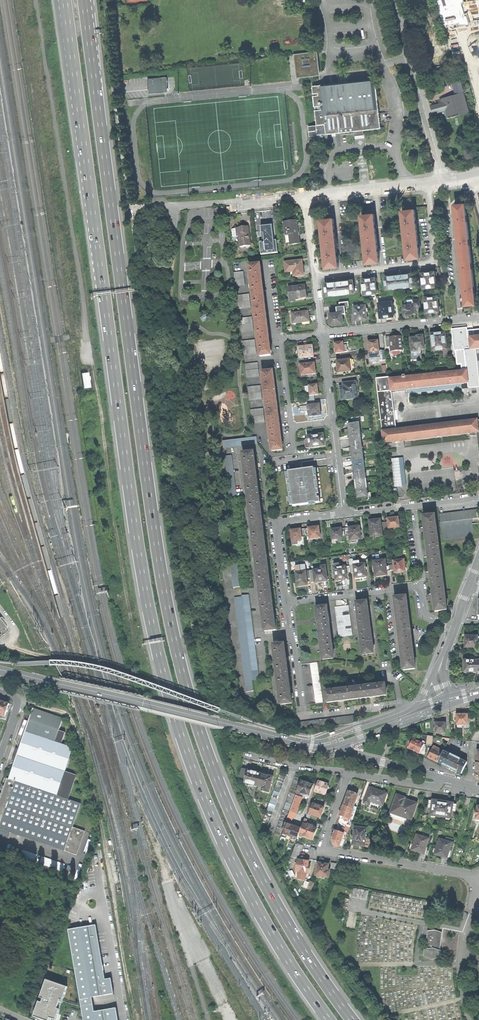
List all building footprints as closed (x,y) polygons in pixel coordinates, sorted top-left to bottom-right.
[(443,25),(458,23),(459,26),(468,24),(468,22),(466,16),(464,16),(461,3),(460,2),(462,1),(462,0),(436,0),(443,25)] [(478,0),(461,3),(464,16),(466,16),(468,22),(478,20),(478,1),(478,0)] [(297,54),(299,75),(320,72),(318,51),(297,54)] [(150,79),(151,90),(165,89),(168,85),(167,77),(150,79)] [(312,86),(318,135),(354,131),(356,131),(361,131),(363,130),(380,129),(380,123),(378,109),(375,79),(322,85),(312,86)] [(453,85),(455,92),(463,90),(461,83),(453,85)] [(432,111),(432,114),(446,110),(448,116),(460,113),(461,116),(469,113),(464,93),(456,95),(443,99),(443,100),(440,100),(440,104),(430,107),(432,111)] [(458,231),(468,230),(466,204),(455,205),(457,217),(457,221),(458,231)] [(405,235),(418,234),(416,223),(416,220),(415,210),(403,211),(405,235)] [(365,239),(377,238),(376,228),(376,225),(374,214),(362,215),(365,239)] [(324,244),(336,242),(335,232),(335,229),(334,219),(322,220),(324,244)] [(284,223),(285,235),(289,234),(290,245),(300,243),(299,232),(297,221),(284,223)] [(261,225),(262,234),(264,234),(265,241),(269,241),(274,240),(272,224),(266,224),(261,225)] [(240,247),(251,246),(249,235),(248,235),(248,232),(247,227),(242,227),(238,228),(239,236),(240,247)] [(468,230),(458,231),(459,241),(460,244),(461,255),(471,254),(468,230)] [(270,243),(269,241),(265,241),(264,234),(262,234),(263,244),(270,243)] [(408,259),(420,258),(419,247),(419,244),(418,234),(405,235),(408,259)] [(367,263),(380,262),(379,252),(378,249),(377,238),(365,239),(367,263)] [(337,253),(336,242),(324,244),(327,268),(339,266),(338,256),(337,253)] [(471,254),(461,255),(462,265),(462,268),(463,279),(473,278),(471,254)] [(285,262),(286,272),(292,271),(295,270),(297,270),(297,271),(303,270),(302,263),(302,260),(285,262)] [(253,296),(264,295),(262,279),(260,265),(249,266),(253,296)] [(234,273),(236,286),(245,284),(244,271),(234,273)] [(422,273),(424,288),(437,286),(435,275),(436,275),(436,271),(429,272),(426,273),(422,273)] [(386,277),(387,289),(414,286),(413,273),(401,275),(401,274),(399,274),(398,275),(386,277)] [(363,279),(365,295),(377,293),(376,278),(370,278),(370,279),(368,279),(363,279)] [(473,278),(463,279),(465,289),(465,293),(466,305),(476,304),(473,278)] [(326,283),(328,296),(355,293),(353,280),(342,282),(342,281),(339,281),(338,281),(338,282),(326,283)] [(288,287),(290,302),(296,301),(295,298),(304,297),(306,297),(306,291),(305,285),(288,287)] [(237,298),(238,308),(251,307),(249,294),(237,296),(237,298)] [(265,309),(264,295),(253,296),(256,326),(267,325),(265,309)] [(425,297),(427,313),(434,312),(440,311),(438,296),(425,297)] [(379,303),(381,318),(386,317),(392,316),(392,314),(394,313),(393,301),(379,303)] [(403,305),(404,315),(409,314),(412,314),(417,314),(417,308),(416,307),(416,303),(414,303),(408,304),(403,305)] [(354,306),(356,320),(362,320),(368,319),(366,305),(354,306)] [(292,313),(293,323),(309,321),(309,315),(308,311),(292,313)] [(331,318),(332,324),(344,323),(343,312),(338,312),(331,313),(331,318)] [(240,319),(241,332),(254,330),(252,317),(240,319)] [(267,325),(256,326),(260,356),(271,355),(269,339),(267,325)] [(455,351),(456,351),(464,350),(470,349),(469,338),(474,337),(478,337),(478,329),(473,330),(467,331),(466,328),(453,330),(455,351)] [(432,335),(433,350),(444,349),(446,349),(447,349),(445,333),(436,334),(432,335)] [(417,350),(421,350),(425,349),(423,335),(417,336),(417,338),(415,338),(411,338),(412,352),(418,351),(417,350)] [(464,350),(470,349),(476,349),(478,348),(478,337),(474,337),(474,335),(463,337),(464,350)] [(391,346),(392,352),(393,351),(398,351),(402,350),(401,346),(402,346),(401,336),(395,337),(390,338),(391,346)] [(242,342),(244,355),(257,353),(255,340),(242,342)] [(370,352),(380,351),(379,340),(373,341),(368,342),(370,352)] [(336,348),(336,353),(341,352),(345,352),(344,352),(344,345),(343,342),(341,342),(338,343),(335,343),(336,348)] [(300,358),(304,357),(314,356),(312,345),(308,346),(304,346),(299,347),(300,358)] [(478,379),(478,378),(476,349),(470,349),(464,350),(466,364),(467,371),(468,380),(478,379)] [(418,351),(412,352),(413,360),(422,359),(421,350),(417,350),(418,351)] [(466,364),(464,350),(456,351),(457,365),(462,364),(466,364)] [(338,367),(339,372),(353,371),(352,366),(351,359),(350,360),(342,361),(337,361),(338,367)] [(245,365),(247,378),(260,376),(258,363),(245,365)] [(300,365),(302,375),(308,374),(308,375),(312,374),(311,374),(316,373),(315,368),(315,363),(305,364),(300,365)] [(466,364),(462,364),(462,372),(405,378),(403,378),(390,380),(390,377),(376,379),(378,393),(391,391),(406,389),(461,383),(468,382),(468,380),(467,371),(466,364)] [(266,398),(276,397),(274,384),(273,371),(262,372),(266,398)] [(90,372),(80,373),(82,388),(91,387),(90,372)] [(469,387),(478,386),(478,379),(468,380),(468,382),(469,387)] [(341,393),(342,399),(357,397),(355,382),(345,383),(346,386),(340,387),(341,393)] [(462,387),(461,383),(406,389),(407,393),(462,387)] [(248,387),(250,400),(263,398),(261,385),(248,387)] [(310,395),(310,396),(314,395),(319,395),(318,389),(317,385),(309,386),(310,395)] [(395,425),(391,391),(378,393),(382,427),(395,425)] [(278,410),(276,397),(266,398),(269,425),(279,423),(278,410)] [(308,405),(310,417),(321,415),(321,409),(320,404),(316,404),(308,405)] [(253,423),(266,422),(264,408),(251,410),(253,423)] [(382,431),(384,443),(477,433),(478,432),(478,420),(475,421),(396,430),(382,431)] [(279,423),(269,425),(272,451),(283,450),(281,436),(279,423)] [(350,433),(360,432),(359,423),(349,424),(349,429),(350,433)] [(360,432),(350,433),(350,438),(351,442),(361,441),(360,432)] [(308,439),(309,448),(314,447),(314,448),(320,447),(320,446),(325,446),(324,442),(325,442),(325,440),(324,438),(323,434),(307,436),(308,439)] [(222,442),(223,449),(257,445),(256,438),(255,438),(222,442)] [(361,441),(351,442),(351,447),(352,452),(362,450),(361,441)] [(363,460),(362,450),(352,452),(353,457),(353,461),(363,460)] [(246,483),(257,482),(255,468),(253,453),(243,454),(244,466),(245,471),(246,483)] [(224,457),(230,498),(237,497),(232,456),(224,457)] [(406,485),(403,457),(390,458),(393,487),(406,485)] [(365,469),(363,460),(353,461),(354,466),(354,470),(365,469)] [(288,472),(284,472),(289,506),(308,504),(309,506),(315,505),(315,503),(323,502),(318,468),(313,468),(301,470),(288,472)] [(365,469),(354,470),(355,475),(355,480),(366,479),(365,469)] [(367,488),(366,479),(355,480),(356,485),(357,489),(367,488)] [(257,482),(246,483),(248,496),(248,500),(250,513),(261,511),(259,496),(257,482)] [(357,494),(358,498),(368,497),(367,488),(357,489),(357,494)] [(441,521),(472,517),(478,516),(478,508),(440,513),(441,521)] [(254,542),(264,541),(262,526),(261,511),(250,513),(252,525),(252,529),(254,542)] [(431,538),(438,537),(435,514),(423,516),(424,528),(426,541),(432,541),(431,538)] [(388,521),(389,528),(396,527),(399,526),(398,516),(392,517),(387,518),(388,521)] [(442,531),(443,538),(474,534),(472,517),(441,521),(439,521),(440,531),(442,531)] [(371,534),(382,532),(381,528),(381,522),(380,519),(374,519),(369,520),(371,534)] [(350,534),(350,540),(361,539),(359,525),(353,526),(349,527),(350,534)] [(310,535),(310,538),(320,537),(319,526),(313,527),(308,527),(310,535)] [(331,529),(333,539),(343,537),(342,534),(341,528),(336,528),(331,529)] [(302,539),(301,536),(300,529),(295,529),(291,530),(293,545),(297,544),(297,540),(302,539)] [(429,564),(434,563),(434,560),(441,559),(438,537),(431,538),(432,541),(426,541),(428,552),(429,564)] [(264,541),(254,542),(255,554),(256,559),(257,571),(268,570),(266,554),(264,541)] [(374,561),(375,576),(381,575),(387,574),(387,569),(386,561),(386,559),(374,561)] [(395,568),(395,572),(397,572),(397,573),(400,573),(402,572),(402,571),(406,571),(404,559),(398,560),(394,560),(395,568)] [(441,559),(434,560),(434,563),(429,564),(430,574),(432,586),(437,585),(437,582),(443,582),(441,559)] [(230,562),(233,587),(240,586),(237,562),(230,562)] [(296,572),(306,571),(305,563),(295,565),(296,572)] [(356,577),(356,578),(361,578),(366,577),(366,576),(365,563),(360,564),(354,565),(355,572),(355,577),(356,577)] [(334,567),(336,580),(336,581),(339,581),(341,580),(341,579),(347,578),(346,573),(345,566),(340,566),(334,567)] [(314,577),(315,582),(321,581),(327,581),(326,568),(322,569),(313,570),(314,577)] [(268,570),(257,571),(259,584),(260,588),(261,601),(272,600),(270,584),(268,570)] [(296,572),(298,586),(303,585),(308,585),(307,578),(306,571),(296,572)] [(437,585),(432,586),(433,597),(435,611),(447,609),(443,582),(437,582),(437,585)] [(234,597),(246,691),(254,690),(252,679),(242,602),(242,596),(234,597)] [(398,621),(409,620),(406,596),(394,597),(396,610),(398,621)] [(265,631),(276,629),(274,615),(272,600),(261,601),(263,614),(263,618),(265,631)] [(249,601),(242,602),(252,679),(259,679),(249,601)] [(360,628),(370,627),(369,614),(367,601),(357,602),(358,613),(359,617),(360,628)] [(346,635),(342,605),(335,606),(339,636),(346,635)] [(342,605),(346,635),(352,634),(349,605),(342,605)] [(320,633),(330,632),(329,621),(328,617),(327,606),(316,607),(318,620),(320,633)] [(8,630),(6,626),(7,623),(1,617),(0,617),(0,636),(8,630)] [(413,644),(409,620),(398,621),(399,634),(401,645),(413,644)] [(363,654),(373,653),(372,639),(370,627),(360,628),(361,639),(362,643),(363,654)] [(332,643),(330,632),(320,633),(321,646),(323,659),(333,658),(332,647),(332,643)] [(466,641),(466,647),(478,647),(478,641),(478,636),(474,636),(474,635),(470,635),(470,636),(466,636),(466,641)] [(277,675),(288,673),(286,659),(284,644),(273,645),(275,657),(275,661),(277,675)] [(413,644),(401,645),(402,658),(404,669),(416,668),(413,644)] [(464,666),(464,672),(477,672),(478,660),(464,660),(464,666)] [(310,663),(316,703),(323,702),(317,662),(310,663)] [(281,704),(292,703),(290,687),(288,673),(277,675),(279,687),(279,692),(281,704)] [(356,688),(357,698),(371,697),(386,695),(385,684),(372,685),(368,686),(356,688)] [(343,700),(357,698),(356,688),(343,689),(338,690),(326,691),(327,702),(343,700)] [(0,701),(0,713),(3,714),(2,715),(5,716),(9,704),(3,702),(0,701)] [(65,732),(59,730),(63,719),(33,709),(31,715),(9,779),(7,778),(1,795),(0,799),(0,829),(11,833),(76,855),(84,831),(73,827),(81,804),(68,800),(76,775),(65,772),(73,747),(61,743),(65,732)] [(457,715),(457,725),(462,725),(468,725),(468,717),(468,715),(461,715),(457,715)] [(435,730),(435,733),(445,733),(446,723),(441,723),(436,723),(436,728),(435,730)] [(413,751),(419,754),(424,745),(423,744),(425,742),(422,741),(421,743),(413,739),(411,742),(409,741),(408,743),(410,744),(408,748),(413,751)] [(433,748),(428,758),(433,760),(438,763),(443,753),(439,751),(440,750),(437,749),(436,749),(433,748)] [(443,753),(438,763),(448,767),(461,774),(467,763),(443,751),(443,753)] [(257,786),(260,773),(254,772),(248,770),(246,778),(244,783),(257,786)] [(266,775),(260,773),(257,786),(262,788),(261,791),(268,793),(272,776),(266,775)] [(295,776),(275,834),(281,836),(282,834),(286,823),(286,822),(291,807),(295,795),(296,793),(300,781),(301,778),(295,776)] [(307,783),(300,781),(296,793),(304,796),(303,798),(308,799),(313,785),(307,783)] [(318,781),(314,791),(322,794),(321,796),(323,796),(324,795),(325,795),(328,787),(327,786),(327,784),(323,783),(318,781)] [(369,788),(363,804),(369,806),(371,801),(382,805),(387,793),(381,791),(381,792),(377,791),(369,788)] [(346,800),(344,806),(353,809),(354,807),(357,798),(348,794),(346,800)] [(390,813),(389,816),(405,822),(406,819),(411,821),(417,803),(408,800),(407,803),(404,801),(405,797),(401,796),(396,794),(390,813)] [(300,797),(295,795),(291,807),(295,809),(300,797)] [(432,808),(431,815),(451,818),(452,811),(453,804),(443,802),(433,801),(432,808)] [(313,804),(309,814),(320,818),(322,813),(324,808),(314,805),(313,804)] [(342,810),(340,816),(345,817),(348,818),(350,819),(354,809),(353,809),(344,806),(342,810)] [(291,807),(286,822),(292,823),(293,821),(291,820),(293,817),(295,818),(298,810),(295,809),(291,807)] [(295,827),(286,823),(282,834),(297,839),(299,835),(301,829),(295,827)] [(301,829),(299,835),(313,839),(315,834),(317,829),(313,827),(313,826),(307,824),(307,825),(305,825),(303,824),(301,829)] [(353,840),(353,845),(358,846),(365,846),(367,828),(355,827),(354,836),(353,840)] [(331,839),(334,846),(339,847),(339,846),(342,839),(344,833),(335,830),(333,835),(331,839)] [(417,835),(411,850),(418,852),(424,854),(429,839),(417,835)] [(439,839),(435,854),(440,856),(447,858),(452,843),(439,839)] [(296,844),(291,857),(298,858),(303,845),(296,844)] [(298,860),(296,872),(300,872),(307,873),(309,874),(310,866),(308,865),(309,861),(304,861),(298,860)] [(318,863),(316,876),(329,878),(330,870),(328,870),(329,865),(323,864),(318,863)] [(307,873),(300,872),(298,879),(305,881),(307,873)] [(354,888),(352,897),(367,899),(369,890),(354,888)] [(68,930),(84,1019),(118,1019),(116,1008),(94,1012),(92,998),(114,994),(111,979),(105,980),(96,925),(72,929),(68,930)] [(428,931),(426,949),(440,950),(442,932),(435,930),(428,931)] [(424,949),(424,956),(432,959),(441,958),(441,951),(440,950),(426,949),(424,949)] [(46,980),(44,987),(46,987),(44,994),(42,994),(40,998),(43,999),(42,1003),(39,1002),(35,1012),(38,1013),(36,1018),(43,1019),(44,1019),(44,1018),(50,1019),(53,1019),(56,1013),(58,1014),(60,1009),(57,1009),(60,1000),(63,1001),(66,991),(63,989),(64,986),(46,980)]
